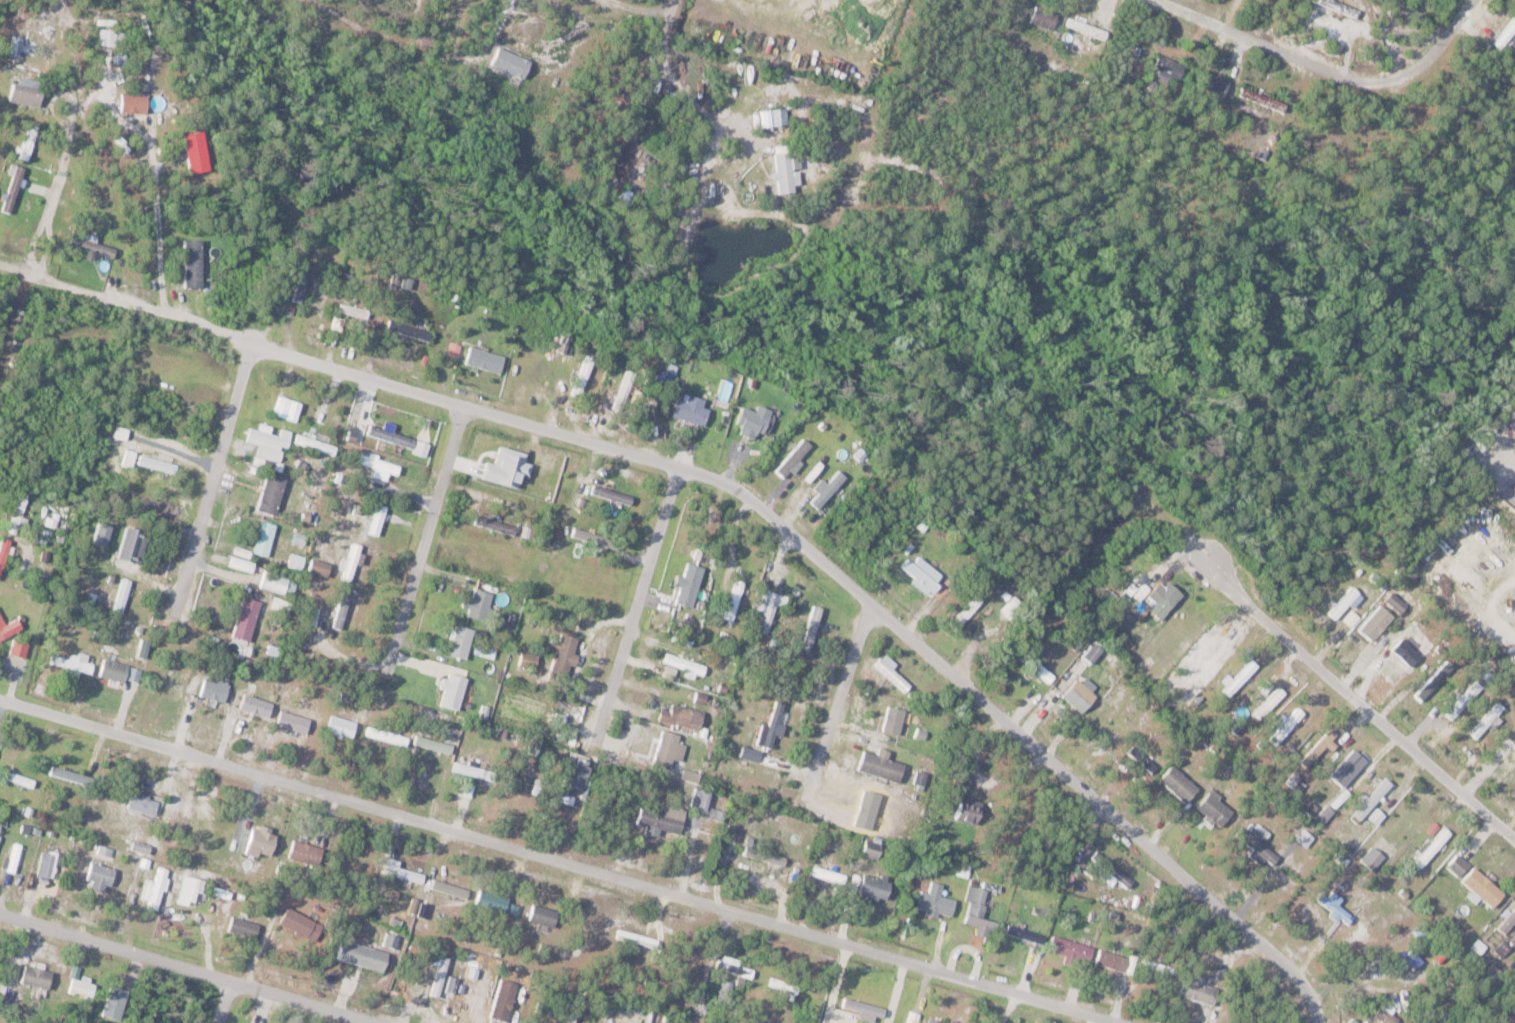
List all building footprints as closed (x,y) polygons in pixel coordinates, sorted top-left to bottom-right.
[(1359,10),(1335,0),(1319,0),(1318,2),(1355,18),(1359,10)] [(1059,14),(1037,4),(1030,20),(1052,30),(1059,14)] [(1514,28),(1514,21),(1502,16),(1492,48),(1497,50),(1499,45),(1508,48),(1514,28)] [(1107,31),(1069,18),(1066,26),(1105,39),(1107,31)] [(25,26),(15,24),(10,53),(20,55),(25,26)] [(117,27),(101,27),(101,45),(117,45),(117,27)] [(497,45),(530,60),(522,78),(490,63),(497,45)] [(1185,65),(1160,55),(1152,76),(1177,85),(1185,65)] [(44,87),(13,81),(10,100),(40,106),(44,87)] [(1240,94),(1283,113),(1286,106),(1244,87),(1240,94)] [(148,93),(121,92),(121,111),(148,111),(148,93)] [(759,110),(785,107),(787,122),(761,125),(759,110)] [(20,157),(28,160),(39,126),(31,123),(20,157)] [(185,133),(191,172),(211,169),(205,130),(185,133)] [(774,152),(789,151),(793,191),(777,192),(774,152)] [(11,212),(26,167),(17,164),(1,208),(11,212)] [(620,197),(625,200),(628,195),(624,192),(620,197)] [(70,245),(114,257),(117,247),(73,235),(70,245)] [(202,286),(202,238),(185,238),(185,286),(202,286)] [(314,262),(306,260),(293,299),(301,301),(314,262)] [(367,318),(370,309),(342,302),(339,311),(367,318)] [(388,328),(430,341),(433,332),(391,320),(388,328)] [(506,356),(471,345),(466,362),(501,373),(506,356)] [(580,395),(595,358),(589,355),(573,393),(580,395)] [(706,399),(681,391),(674,416),(705,425),(710,407),(704,405),(706,399)] [(739,431),(759,440),(772,410),(761,405),(758,411),(745,405),(737,422),(742,425),(739,431)] [(1502,423),(1507,435),(1514,432),(1514,417),(1502,423)] [(393,433),(395,423),(385,421),(384,427),(370,423),(367,435),(414,447),(413,452),(426,455),(429,443),(393,433)] [(248,435),(286,448),(289,439),(251,426),(248,435)] [(336,447),(298,433),(295,441),(333,454),(336,447)] [(816,447),(805,437),(777,469),(788,479),(816,447)] [(172,472),(175,463),(163,460),(165,453),(174,456),(176,446),(165,443),(160,459),(141,454),(138,463),(172,472)] [(137,453),(128,449),(123,463),(131,466),(137,453)] [(358,463),(397,474),(400,465),(361,454),(358,463)] [(818,508),(848,478),(841,470),(811,500),(818,508)] [(277,514),(285,476),(266,471),(257,510),(277,514)] [(1507,490),(1514,497),(1514,480),(1507,490)] [(629,505),(632,498),(595,483),(592,491),(629,505)] [(813,493),(803,488),(798,498),(808,503),(813,493)] [(169,499),(134,494),(132,504),(168,508),(169,499)] [(268,555),(275,524),(261,521),(254,552),(268,555)] [(3,538),(0,547),(0,574),(10,541),(3,538)] [(342,579),(351,582),(361,545),(353,542),(342,579)] [(288,565),(302,569),(305,556),(291,553),(288,565)] [(254,563),(232,554),(228,563),(250,573),(254,563)] [(901,567),(929,594),(945,578),(921,554),(914,562),(909,558),(901,567)] [(308,574),(326,579),(331,563),(312,558),(308,574)] [(693,606),(703,566),(687,562),(683,576),(681,576),(674,601),(693,606)] [(297,579),(264,572),(261,587),(294,593),(297,579)] [(744,581),(737,578),(725,617),(732,619),(744,581)] [(1155,601),(1149,609),(1160,619),(1183,593),(1169,580),(1164,585),(1160,581),(1148,594),(1155,601)] [(467,595),(463,605),(470,608),(468,614),(484,621),(494,594),(476,587),(472,597),(467,595)] [(1345,613),(1359,598),(1346,587),(1323,615),(1332,623),(1335,618),(1346,628),(1353,620),(1345,613)] [(785,606),(788,595),(763,588),(757,607),(765,610),(758,631),(767,633),(776,604),(785,606)] [(352,592),(344,589),(334,626),(342,628),(352,592)] [(984,600),(977,594),(949,625),(956,631),(984,600)] [(233,635),(249,640),(260,600),(244,595),(241,605),(236,604),(233,615),(238,617),(233,635)] [(271,606),(288,612),(292,601),(274,595),(271,606)] [(1400,615),(1404,605),(1382,595),(1378,605),(1400,615)] [(1002,610),(1011,618),(1024,603),(1015,596),(1002,610)] [(801,650),(810,652),(822,607),(813,604),(801,650)] [(317,624),(318,606),(309,606),(308,623),(317,624)] [(1353,630),(1366,643),(1390,619),(1377,606),(1353,630)] [(23,627),(18,617),(6,623),(0,612),(0,639),(23,627)] [(475,630),(456,623),(446,653),(465,659),(475,630)] [(582,638),(561,632),(559,639),(553,637),(549,648),(556,650),(550,669),(571,674),(582,638)] [(207,643),(224,649),(227,638),(210,633),(207,643)] [(1092,662),(1102,649),(1094,642),(1084,655),(1092,662)] [(541,654),(522,650),(518,669),(538,672),(541,654)] [(1050,683),(1056,674),(1022,650),(1016,658),(1050,683)] [(706,664),(666,652),(663,661),(703,674),(706,664)] [(92,654),(71,653),(70,655),(51,654),(50,668),(91,670),(92,654)] [(892,667),(896,663),(884,653),(874,664),(905,692),(911,685),(892,667)] [(100,674),(137,685),(142,669),(105,657),(100,674)] [(1226,674),(1220,680),(1226,685),(1221,690),(1229,697),(1258,665),(1251,658),(1232,679),(1226,674)] [(1446,672),(1440,666),(1415,692),(1421,698),(1446,672)] [(439,703),(459,709),(468,677),(448,672),(439,703)] [(1079,692),(1083,682),(1073,677),(1064,699),(1087,709),(1092,697),(1079,692)] [(224,701),(229,684),(204,678),(200,695),(224,701)] [(1479,691),(1472,684),(1442,715),(1449,722),(1479,691)] [(1286,693),(1279,687),(1255,711),(1261,717),(1286,693)] [(240,707),(269,716),(274,702),(245,693),(240,707)] [(775,748),(786,702),(773,699),(761,745),(775,748)] [(704,709),(672,703),(671,710),(661,708),(659,719),(700,727),(704,709)] [(1473,741),(1500,709),(1493,703),(1466,734),(1473,741)] [(909,710),(889,705),(882,730),(902,735),(909,710)] [(1268,737),(1275,744),(1306,714),(1299,707),(1268,737)] [(277,724),(307,733),(311,719),(282,709),(277,724)] [(357,722),(332,714),(327,730),(352,737),(357,722)] [(408,734),(369,728),(367,737),(406,743),(408,734)] [(1300,760),(1306,766),(1338,734),(1332,728),(1300,760)] [(678,742),(680,734),(662,730),(653,763),(671,768),(673,758),(682,760),(686,743),(678,742)] [(452,744),(421,736),(419,744),(450,752),(452,744)] [(1500,767),(1508,772),(1514,762),(1514,745),(1500,767)] [(741,755),(758,761),(761,752),(744,746),(741,755)] [(858,770),(900,781),(905,763),(888,759),(891,750),(880,748),(879,754),(863,750),(858,770)] [(1368,760),(1354,748),(1330,775),(1344,787),(1368,760)] [(1136,756),(1150,772),(1156,767),(1142,751),(1136,756)] [(583,790),(597,763),(575,752),(562,779),(583,790)] [(86,775),(52,765),(50,773),(84,783),(86,775)] [(32,787),(35,781),(5,770),(3,776),(32,787)] [(1298,792),(1305,785),(1295,773),(1287,780),(1298,792)] [(1193,796),(1168,774),(1162,781),(1187,803),(1193,796)] [(1392,783),(1385,777),(1352,818),(1359,824),(1392,783)] [(533,794),(572,805),(576,792),(536,780),(533,794)] [(711,791),(697,787),(691,806),(705,811),(711,791)] [(1197,808),(1220,827),(1235,809),(1211,790),(1197,808)] [(154,816),(160,799),(141,792),(140,795),(133,792),(128,806),(154,816)] [(956,817),(977,824),(984,802),(962,796),(956,817)] [(645,831),(659,836),(662,829),(679,834),(688,808),(667,802),(664,811),(642,804),(636,822),(647,825),(645,831)] [(1335,811),(1327,804),(1315,817),(1323,824),(1335,811)] [(725,812),(710,807),(707,816),(722,820),(725,812)] [(1378,825),(1385,815),(1377,808),(1370,818),(1378,825)] [(41,828),(24,824),(22,831),(39,835),(41,828)] [(246,852),(270,859),(279,831),(254,824),(246,852)] [(1241,827),(1236,838),(1254,846),(1250,855),(1275,866),(1280,854),(1258,843),(1264,832),(1252,827),(1250,831),(1241,827)] [(1452,834),(1446,828),(1414,860),(1420,866),(1452,834)] [(878,860),(884,843),(868,837),(862,854),(878,860)] [(323,847),(293,840),(289,860),(319,867),(323,847)] [(148,853),(150,845),(134,841),(132,848),(148,853)] [(7,870),(14,872),(22,845),(15,843),(7,870)] [(787,859),(748,845),(745,853),(784,867),(787,859)] [(1373,870),(1385,855),(1372,845),(1360,860),(1373,870)] [(52,878),(58,853),(43,850),(37,875),(52,878)] [(1102,876),(1111,884),(1116,878),(1126,887),(1132,881),(1097,850),(1091,857),(1107,872),(1102,876)] [(1459,876),(1469,865),(1458,854),(1447,865),(1459,876)] [(398,867),(400,861),(388,858),(384,873),(422,883),(424,874),(398,867)] [(111,886),(117,869),(92,861),(86,878),(111,886)] [(1463,878),(1494,908),(1506,895),(1475,865),(1463,878)] [(168,869),(160,867),(156,882),(151,881),(150,884),(145,906),(159,909),(168,869)] [(887,899),(892,882),(865,873),(859,891),(887,899)] [(469,891),(434,879),(432,887),(466,899),(469,891)] [(922,881),(919,913),(954,916),(955,898),(942,896),(943,883),(922,881)] [(988,890),(969,886),(966,899),(970,900),(965,923),(978,925),(976,934),(992,938),(996,921),(982,918),(988,890)] [(510,896),(480,889),(476,905),(506,912),(510,896)] [(1323,891),(1316,899),(1349,926),(1356,918),(1339,904),(1343,898),(1334,890),(1329,896),(1323,891)] [(555,927),(560,911),(533,903),(529,920),(555,927)] [(1500,927),(1506,932),(1514,920),(1514,909),(1500,927)] [(228,930),(255,939),(260,925),(233,915),(228,930)] [(1041,946),(1045,937),(1010,922),(1007,930),(1041,946)] [(1048,951),(1089,963),(1094,947),(1053,935),(1048,951)] [(389,950),(342,940),(337,959),(384,970),(389,950)] [(1135,956),(1100,947),(1095,963),(1130,973),(1135,956)] [(62,984),(63,975),(23,967),(21,976),(62,984)] [(1202,983),(1204,975),(1187,971),(1181,996),(1215,1004),(1219,987),(1202,983)] [(795,1000),(800,985),(773,976),(768,991),(795,1000)] [(96,983),(73,977),(70,991),(93,996),(96,983)] [(490,1017),(508,1022),(520,982),(502,977),(490,1017)] [(129,989),(111,985),(103,1015),(121,1020),(129,989)] [(1400,1017),(1383,1005),(1374,1016),(1384,1022),(1396,1022),(1400,1017)]
